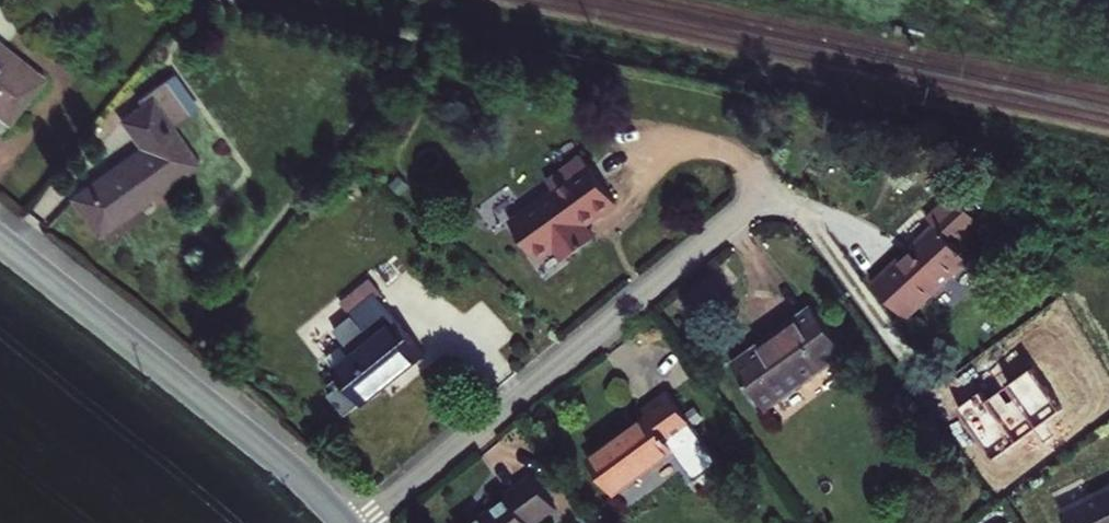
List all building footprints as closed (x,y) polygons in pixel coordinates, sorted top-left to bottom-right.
[(8,122),(42,80),(0,46),(0,116),(8,122)] [(197,111),(171,75),(164,81),(190,117),(197,111)] [(113,169),(72,198),(98,235),(197,165),(171,129),(190,117),(164,81),(137,100),(142,108),(122,122),(142,148),(113,169)] [(616,202),(579,154),(548,178),(555,188),(510,222),(537,260),(555,247),(565,261),(594,239),(583,225),(598,214),(616,202)] [(973,218),(952,195),(927,218),(934,226),(914,245),(872,284),(904,318),(966,260),(949,241),(973,218)] [(354,354),(326,376),(336,387),(328,393),(346,414),(398,372),(423,353),(376,295),(381,291),(369,276),(339,300),(351,315),(334,328),(354,354)] [(844,351),(812,306),(773,334),(732,364),(764,409),(844,351)] [(718,463),(667,393),(643,411),(647,417),(630,430),(587,461),(612,494),(671,451),(693,481),(718,463)] [(476,522),(534,522),(554,507),(532,476),(505,495),(508,499),(491,512),(476,522)] [(1060,514),(1065,522),(1108,522),(1108,490),(1060,514)]
